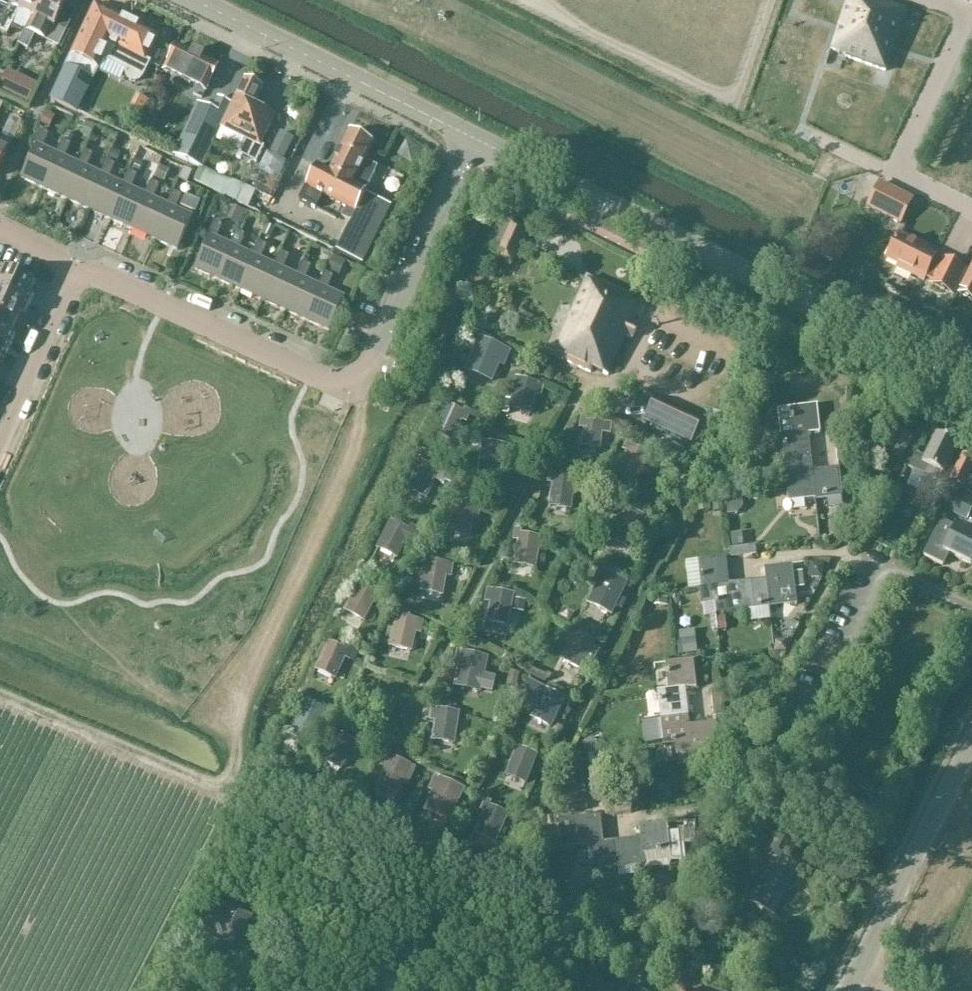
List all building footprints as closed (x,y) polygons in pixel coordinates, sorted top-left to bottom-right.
[(0,4),(0,33),(7,36),(13,25),(25,31),(31,18),(32,19),(41,0),(14,0),(10,8),(0,4)] [(76,12),(66,6),(67,4),(59,0),(41,0),(32,19),(31,18),(25,31),(18,46),(28,51),(35,37),(59,48),(76,12)] [(831,51),(847,56),(846,58),(886,72),(907,11),(874,0),(848,0),(831,51)] [(93,80),(103,59),(127,71),(126,76),(128,80),(131,82),(135,83),(139,81),(142,78),(149,63),(145,61),(157,37),(122,19),(123,17),(106,8),(104,11),(103,10),(91,35),(84,31),(66,67),(50,101),(78,114),(93,81),(93,80)] [(176,46),(164,72),(168,74),(167,75),(201,92),(206,94),(211,83),(219,66),(176,46)] [(35,86),(8,73),(0,90),(0,91),(26,104),(35,86)] [(263,87),(245,79),(233,105),(223,125),(247,135),(236,158),(241,160),(243,157),(248,159),(245,166),(254,169),(265,147),(261,146),(272,124),(257,118),(258,116),(251,113),(263,87)] [(219,99),(213,111),(199,105),(174,157),(201,168),(203,169),(203,168),(216,141),(223,125),(233,105),(219,99)] [(7,154),(20,129),(19,128),(22,122),(14,118),(11,124),(9,123),(0,141),(0,169),(7,154)] [(36,147),(21,180),(45,191),(60,158),(55,156),(41,150),(48,135),(40,131),(33,146),(36,147)] [(353,184),(372,144),(349,133),(329,172),(316,166),(306,187),(300,202),(317,210),(323,196),(347,207),(342,218),(351,223),(337,251),(363,264),(391,206),(365,193),(366,191),(353,184)] [(82,168),(78,166),(64,160),(71,146),(62,142),(55,156),(60,158),(45,191),(67,201),(82,168)] [(84,152),(78,166),(82,168),(67,201),(89,211),(104,178),(100,176),(86,170),(92,156),(84,152)] [(106,162),(100,176),(104,178),(89,211),(111,221),(126,188),(122,186),(108,180),(115,166),(106,162)] [(257,191),(231,180),(203,168),(203,169),(201,168),(194,182),(238,203),(242,192),(254,198),(257,191)] [(122,186),(126,188),(111,221),(134,232),(149,199),(145,197),(131,190),(137,176),(128,172),(122,186)] [(134,232),(156,242),(171,209),(167,207),(153,200),(160,187),(151,183),(145,197),(149,199),(134,232)] [(181,197),(173,193),(167,207),(171,209),(156,242),(178,252),(193,219),(175,211),(181,197)] [(513,266),(516,260),(521,248),(528,233),(500,219),(484,252),(495,257),(513,266)] [(210,239),(195,271),(219,281),(234,248),(230,246),(216,240),(222,226),(214,222),(208,237),(210,239)] [(219,281),(241,292),(256,258),(252,256),(238,250),(244,236),(236,232),(230,246),(234,248),(219,281)] [(898,238),(887,261),(897,267),(896,270),(924,284),(927,280),(930,282),(928,285),(945,295),(958,269),(943,261),(940,267),(933,264),(936,257),(898,238)] [(259,242),(253,255),(252,256),(256,258),(241,292),(263,302),(278,268),(274,266),(260,260),(267,246),(259,242)] [(280,253),(274,266),(278,268),(263,302),(285,312),(300,278),(296,276),(282,270),(289,256),(280,253)] [(311,266),(303,263),(296,276),(300,278),(285,312),(307,322),(323,289),(318,287),(304,280),(311,266)] [(958,296),(971,302),(971,265),(958,296)] [(30,307),(35,297),(31,295),(36,285),(7,271),(1,284),(0,283),(0,293),(30,307)] [(325,273),(318,287),(323,289),(307,322),(330,332),(345,299),(327,291),(333,277),(325,273)] [(587,280),(551,356),(590,374),(592,370),(609,377),(627,337),(633,340),(637,329),(632,326),(641,305),(587,280)] [(18,325),(23,314),(26,316),(30,307),(0,293),(0,317),(18,325)] [(12,347),(17,338),(13,336),(18,325),(0,317),(0,341),(12,347)] [(501,366),(505,368),(512,352),(479,338),(464,372),(492,384),(501,366)] [(8,356),(12,347),(0,341),(0,363),(4,354),(8,356)] [(501,413),(509,415),(510,410),(531,416),(536,397),(541,398),(544,386),(516,378),(510,403),(504,402),(501,413)] [(654,401),(644,421),(691,443),(701,423),(654,401)] [(462,422),(467,423),(472,412),(466,409),(464,413),(445,404),(432,434),(452,443),(462,422)] [(818,406),(790,409),(778,410),(781,439),(809,436),(820,434),(818,406)] [(612,436),(613,425),(587,422),(587,418),(581,417),(579,429),(584,429),(581,448),(600,450),(603,434),(612,436)] [(899,434),(889,454),(902,460),(912,440),(899,434)] [(915,472),(908,487),(935,500),(943,485),(938,483),(943,474),(957,445),(937,435),(926,459),(916,455),(909,468),(909,469),(915,472)] [(812,463),(809,436),(781,439),(784,466),(812,463)] [(637,483),(651,455),(632,446),(634,442),(628,439),(622,449),(626,452),(616,474),(637,483)] [(844,439),(835,440),(838,464),(846,464),(844,439)] [(504,458),(509,458),(510,446),(482,443),(478,476),(501,478),(504,458)] [(957,485),(963,488),(962,491),(971,496),(971,480),(969,478),(971,471),(971,460),(963,456),(950,482),(957,485)] [(457,488),(462,477),(440,467),(438,471),(419,462),(406,491),(428,500),(437,481),(443,484),(445,482),(457,488)] [(812,463),(784,466),(787,492),(788,503),(815,500),(813,489),(814,489),(812,473),(813,472),(812,463)] [(843,497),(839,469),(813,472),(812,473),(814,489),(813,489),(815,500),(843,497)] [(552,485),(549,508),(572,511),(576,479),(556,476),(556,472),(549,472),(547,483),(552,485)] [(943,511),(965,522),(971,507),(971,500),(959,494),(961,491),(962,491),(963,488),(957,485),(954,492),(953,491),(943,511)] [(442,535),(450,536),(471,539),(474,519),(479,520),(481,507),(454,504),(451,520),(445,519),(442,535)] [(616,521),(607,540),(632,552),(648,519),(618,505),(611,519),(616,521)] [(405,544),(423,553),(425,548),(432,536),(411,526),(409,531),(391,521),(376,550),(397,560),(405,544)] [(971,565),(971,536),(956,528),(941,521),(935,533),(936,533),(924,556),(943,566),(949,554),(971,565)] [(518,542),(514,566),(536,570),(542,539),(522,535),(522,530),(515,529),(512,541),(518,542)] [(732,559),(756,556),(755,548),(730,551),(732,559)] [(690,580),(692,591),(699,590),(713,589),(715,586),(730,585),(727,559),(698,562),(699,563),(688,565),(690,580)] [(415,585),(421,586),(420,593),(443,597),(447,578),(452,579),(454,565),(426,561),(424,573),(418,572),(415,585)] [(765,570),(766,582),(769,598),(770,598),(770,609),(797,606),(793,567),(765,570)] [(616,608),(622,610),(626,602),(621,599),(628,585),(599,570),(593,583),(597,585),(588,604),(612,616),(616,608)] [(770,598),(769,598),(766,582),(739,584),(742,612),(770,609),(770,598)] [(375,602),(383,605),(390,595),(380,590),(377,594),(359,584),(344,612),(365,623),(375,602)] [(739,584),(730,585),(715,586),(713,589),(699,590),(701,606),(714,604),(716,615),(742,612),(739,584)] [(490,603),(487,623),(509,627),(514,595),(487,590),(485,603),(490,603)] [(417,635),(422,635),(424,623),(397,616),(389,648),(412,653),(417,635)] [(570,644),(560,662),(581,672),(584,668),(591,671),(600,652),(594,649),(596,643),(571,630),(565,641),(570,644)] [(336,681),(346,660),(352,662),(356,651),(349,647),(347,651),(329,643),(315,671),(336,681)] [(459,667),(454,688),(480,694),(482,691),(493,693),(497,678),(485,675),(489,659),(458,652),(454,666),(459,667)] [(669,692),(686,690),(696,689),(693,661),(666,664),(669,691),(669,692)] [(520,697),(537,706),(531,719),(551,729),(566,700),(529,680),(520,697)] [(688,715),(686,690),(669,692),(669,691),(657,693),(660,718),(688,715)] [(721,693),(712,694),(714,719),(723,718),(721,693)] [(324,722),(327,724),(332,713),(304,701),(290,732),(313,742),(324,722)] [(434,722),(432,742),(455,746),(460,713),(432,709),(430,722),(434,722)] [(661,722),(643,724),(645,745),(663,743),(664,747),(674,746),(675,755),(691,753),(691,744),(689,727),(688,715),(660,718),(661,722)] [(689,727),(691,744),(691,753),(692,755),(719,751),(716,724),(689,727)] [(355,742),(330,730),(316,760),(341,771),(350,754),(354,756),(359,745),(355,743),(355,742)] [(527,786),(539,757),(519,748),(521,744),(514,741),(509,753),(514,755),(505,777),(527,786)] [(388,766),(379,786),(398,793),(402,785),(408,787),(416,769),(386,756),(383,764),(388,766)] [(450,823),(465,790),(435,776),(429,789),(434,790),(424,812),(450,823)] [(485,813),(476,834),(496,844),(509,815),(491,807),(492,803),(485,800),(480,811),(485,813)] [(628,806),(606,808),(607,817),(629,815),(628,806)] [(600,817),(573,821),(556,823),(559,849),(587,847),(587,846),(603,844),(600,817)] [(640,829),(641,840),(643,856),(644,856),(670,853),(667,825),(640,829)] [(796,849),(771,837),(764,852),(767,854),(743,902),(773,916),(798,867),(789,862),(796,849)] [(644,856),(643,856),(641,840),(615,842),(618,871),(645,868),(644,856)] [(603,844),(587,846),(587,847),(590,874),(608,872),(618,871),(615,842),(603,844)] [(214,889),(210,900),(214,902),(211,910),(219,914),(212,927),(215,937),(230,944),(229,945),(234,947),(235,946),(241,948),(253,918),(222,905),(219,904),(223,893),(214,889)]
